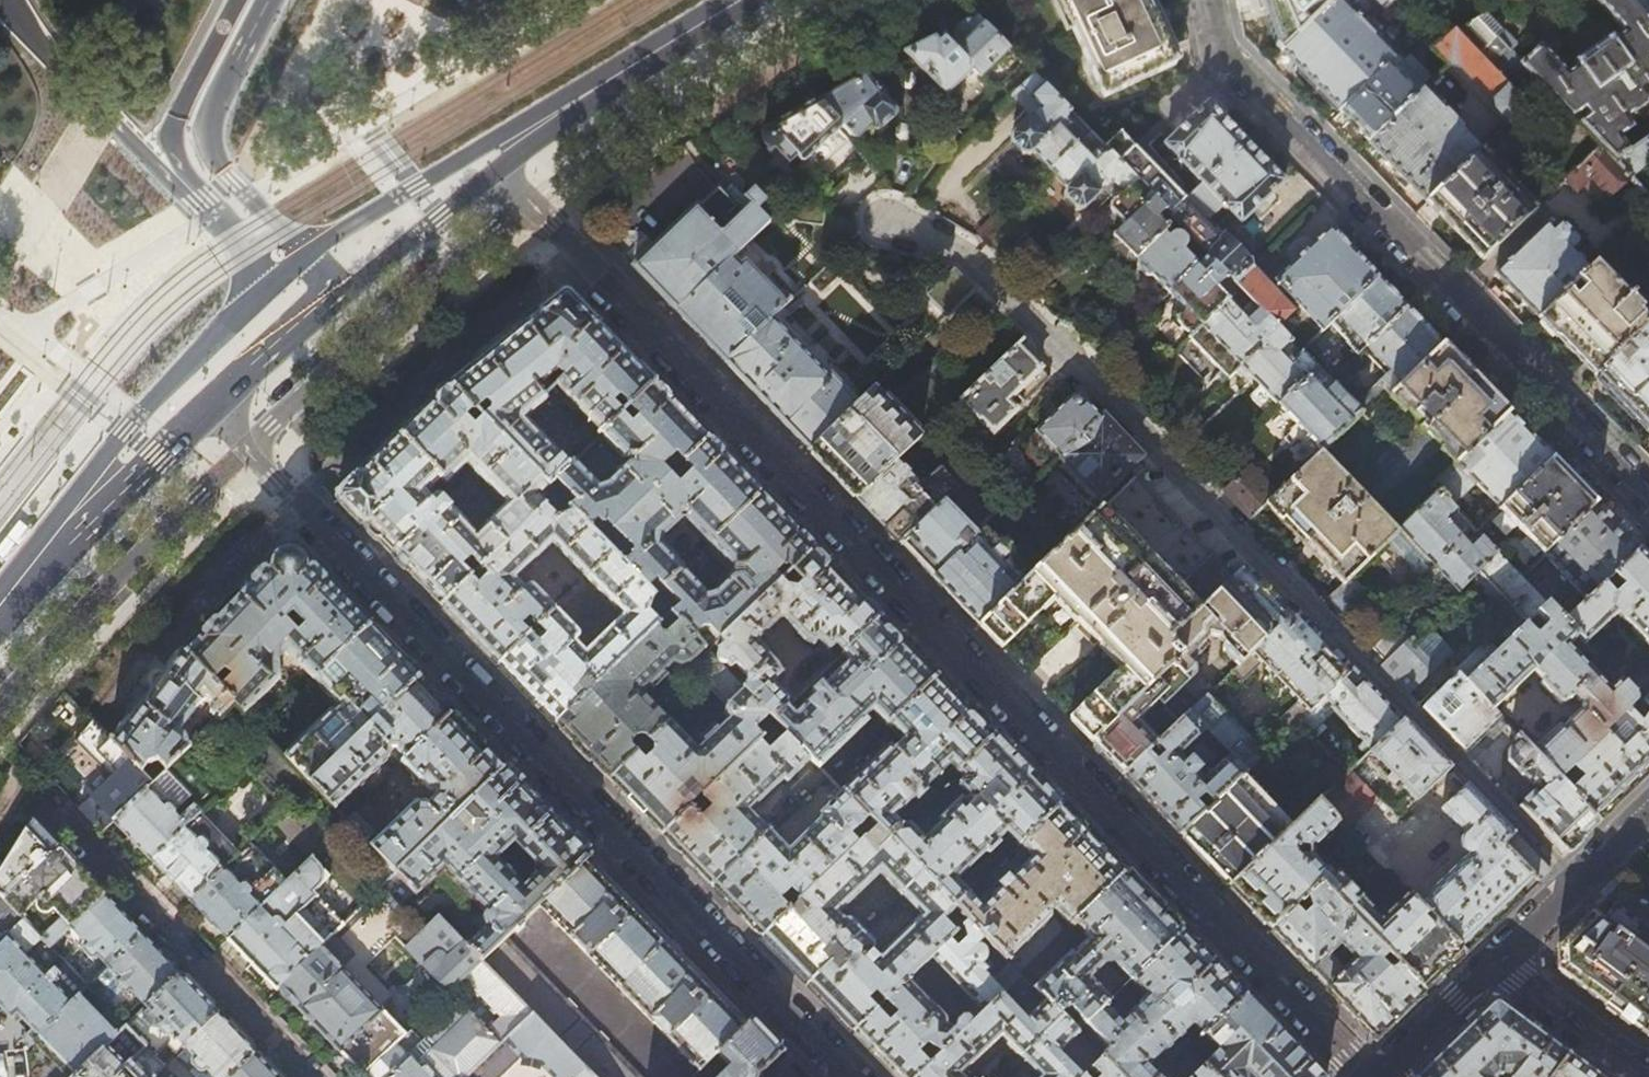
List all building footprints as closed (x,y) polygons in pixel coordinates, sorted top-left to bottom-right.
[(1102,99),(1175,65),(1160,33),(1145,0),(1058,0),(1102,99)] [(1274,46),(1280,53),(1335,0),(1260,0),(1274,46)] [(1339,0),(1335,0),(1280,53),(1311,85),(1338,113),(1389,65),(1396,59),(1339,0)] [(1477,19),(1465,0),(1423,0),(1454,33),(1477,19)] [(1477,19),(1454,33),(1526,109),(1544,92),(1545,91),(1570,117),(1582,109),(1587,118),(1577,124),(1600,148),(1614,162),(1623,156),(1628,152),(1617,137),(1630,127),(1623,117),(1648,100),(1648,24),(1633,3),(1630,0),(1604,0),(1599,4),(1623,33),(1566,72),(1539,44),(1521,61),(1509,48),(1515,42),(1487,13),(1477,19)] [(1633,3),(1648,24),(1648,0),(1637,0),(1633,3)] [(1011,51),(978,16),(969,8),(963,11),(972,20),(972,21),(963,22),(959,23),(955,25),(951,31),(951,35),(951,39),(945,33),(946,31),(941,22),(935,25),(943,40),(981,78),(1011,51)] [(1507,127),(1526,109),(1454,33),(1438,54),(1449,65),(1448,66),(1459,69),(1489,100),(1490,110),(1507,127)] [(981,78),(943,40),(941,41),(936,45),(931,40),(904,52),(945,95),(945,98),(955,89),(971,73),(979,80),(981,78)] [(1021,90),(1036,76),(1025,65),(999,88),(1010,100),(1021,90)] [(1417,96),(1389,65),(1338,113),(1354,129),(1367,143),(1417,96)] [(820,99),(840,124),(855,140),(870,126),(872,130),(874,131),(877,131),(883,128),(887,125),(893,119),(896,117),(897,114),(896,110),(863,75),(820,99)] [(1036,76),(1021,90),(1039,110),(1012,135),(1013,144),(1018,149),(1022,154),(1029,154),(1033,151),(1050,169),(1077,144),(1064,131),(1077,119),(1036,76)] [(1424,90),(1417,96),(1367,143),(1395,171),(1426,203),(1480,152),(1482,150),(1424,90)] [(803,160),(840,124),(820,99),(774,125),(774,126),(761,133),(760,137),(760,141),(762,145),(765,147),(768,148),(773,147),(788,164),(796,155),(798,159),(803,160)] [(1104,148),(1136,181),(1170,216),(1189,198),(1204,182),(1247,141),(1227,121),(1227,119),(1227,113),(1222,108),(1220,105),(1214,104),(1212,106),(1209,103),(1188,124),(1181,116),(1171,125),(1178,132),(1167,144),(1194,173),(1190,176),(1186,173),(1175,183),(1159,166),(1168,157),(1160,148),(1160,144),(1155,139),(1152,139),(1148,136),(1145,138),(1130,123),(1104,148)] [(1565,181),(1600,148),(1577,124),(1575,122),(1543,154),(1555,166),(1551,171),(1563,183),(1565,181)] [(1628,152),(1623,156),(1639,175),(1632,180),(1639,189),(1648,181),(1648,137),(1628,152)] [(1247,141),(1204,182),(1242,223),(1254,212),(1261,220),(1272,210),(1264,202),(1284,183),(1285,180),(1272,167),(1247,141)] [(1090,158),(1077,144),(1050,169),(1068,188),(1066,190),(1066,199),(1071,204),(1075,208),(1084,208),(1110,184),(1121,195),(1136,181),(1104,148),(1102,146),(1090,158)] [(1631,180),(1614,162),(1600,148),(1565,181),(1576,192),(1589,180),(1609,200),(1631,180)] [(1534,211),(1480,152),(1426,203),(1451,229),(1482,260),(1534,211)] [(1136,181),(1121,195),(1114,202),(1112,210),(1125,224),(1114,234),(1122,243),(1137,258),(1176,222),(1170,216),(1136,181)] [(733,259),(779,216),(755,191),(745,200),(750,206),(731,224),(726,219),(737,208),(718,189),(698,209),(696,207),(633,267),(660,295),(676,312),(733,259)] [(1189,198),(1170,216),(1176,222),(1208,255),(1236,285),(1253,269),(1239,253),(1244,249),(1232,236),(1227,240),(1226,239),(1227,238),(1189,198)] [(977,238),(995,255),(1035,216),(1019,199),(977,238)] [(1614,248),(1631,266),(1628,270),(1628,278),(1648,300),(1648,216),(1614,248)] [(1170,292),(1208,255),(1176,222),(1137,258),(1139,266),(1148,275),(1153,274),(1156,278),(1170,292)] [(1538,319),(1591,270),(1573,251),(1580,244),(1579,240),(1574,235),(1573,235),(1560,223),(1553,230),(1547,224),(1494,274),(1519,301),(1538,319)] [(1253,269),(1236,285),(1240,288),(1255,305),(1266,316),(1278,328),(1293,344),(1301,352),(1337,317),(1377,277),(1356,255),(1331,230),(1277,281),(1287,292),(1281,298),(1253,269)] [(1236,285),(1208,255),(1170,292),(1183,306),(1202,325),(1240,288),(1236,285)] [(741,267),(733,259),(676,312),(701,337),(726,363),(783,308),(787,304),(747,263),(741,267)] [(1595,266),(1591,270),(1538,319),(1542,324),(1540,326),(1552,338),(1554,336),(1566,348),(1594,377),(1648,325),(1638,314),(1640,312),(1628,299),(1627,300),(1595,266)] [(926,295),(947,316),(975,290),(954,268),(926,295)] [(1392,293),(1377,277),(1337,317),(1367,348),(1407,308),(1392,293)] [(1244,315),(1255,305),(1240,288),(1202,325),(1189,337),(1210,359),(1227,377),(1229,375),(1278,328),(1266,316),(1255,326),(1244,315)] [(562,295),(508,339),(554,386),(601,434),(621,416),(611,405),(617,399),(628,409),(655,384),(613,340),(580,306),(577,302),(569,294),(567,293),(565,293),(562,295)] [(813,338),(783,308),(726,363),(766,405),(809,450),(857,404),(822,367),(832,358),(814,338),(813,338)] [(1425,327),(1407,308),(1367,348),(1391,373),(1354,407),(1361,415),(1366,419),(1443,345),(1425,327)] [(1088,345),(1100,358),(1123,337),(1109,323),(1089,340),(1088,345)] [(1648,325),(1594,377),(1620,404),(1648,434),(1648,325)] [(1293,344),(1278,328),(1229,375),(1236,382),(1247,372),(1255,380),(1261,386),(1250,397),(1267,416),(1279,405),(1316,368),(1301,352),(1290,362),(1279,351),(1283,347),(1287,351),(1293,344)] [(543,396),(554,386),(508,339),(481,361),(449,386),(545,486),(568,465),(524,419),(546,401),(543,396)] [(975,416),(993,434),(1049,378),(1033,361),(1018,345),(956,404),(971,420),(975,416)] [(1469,373),(1443,345),(1366,419),(1361,415),(1317,457),(1272,499),(1270,501),(1283,515),(1306,538),(1330,564),(1346,581),(1351,577),(1388,543),(1439,495),(1432,488),(1456,464),(1508,414),(1469,373)] [(1316,368),(1279,405),(1297,423),(1291,429),(1290,433),(1300,443),(1303,442),(1317,457),(1361,415),(1354,407),(1316,368)] [(655,384),(628,409),(621,416),(601,434),(595,440),(598,443),(603,438),(622,458),(631,457),(632,465),(623,466),(605,483),(598,485),(572,461),(568,465),(545,486),(558,498),(600,542),(612,531),(708,439),(681,411),(655,384)] [(1075,396),(1063,384),(1057,390),(1069,402),(1075,396)] [(413,421),(399,435),(442,481),(447,485),(466,467),(506,507),(486,527),(506,546),(558,498),(545,486),(449,386),(438,397),(413,421)] [(873,388),(857,404),(809,450),(819,460),(845,487),(856,499),(897,460),(921,437),(873,388)] [(1034,412),(1045,424),(1024,442),(1050,467),(1051,466),(1100,419),(1085,403),(1077,394),(1075,396),(1069,402),(1057,390),(1034,412)] [(1529,435),(1508,414),(1456,464),(1500,509),(1552,459),(1529,435)] [(1126,469),(1138,457),(1117,436),(1100,419),(1051,466),(1097,513),(1102,509),(1134,478),(1126,469)] [(427,496),(442,481),(399,435),(370,463),(338,495),(336,497),(337,499),(357,520),(394,558),(441,607),(506,546),(486,527),(477,536),(445,503),(440,501),(438,501),(435,501),(432,503),(427,496)] [(735,467),(708,439),(612,531),(630,550),(630,555),(621,564),(645,589),(654,581),(661,589),(683,569),(662,547),(656,546),(658,539),(679,521),(679,513),(686,513),(686,522),(708,544),(761,494),(735,467)] [(920,485),(897,460),(856,499),(872,515),(899,543),(965,480),(970,475),(952,456),(920,485)] [(1575,483),(1552,459),(1500,509),(1544,555),(1595,504),(1575,483)] [(1251,519),(1270,501),(1272,499),(1265,492),(1270,487),(1251,468),(1225,493),(1234,501),(1251,519)] [(999,515),(965,480),(899,543),(918,562),(933,578),(985,529),(999,515)] [(787,521),(761,494),(708,544),(731,568),(741,565),(748,572),(743,577),(741,576),(730,579),(729,578),(713,593),(704,596),(703,591),(683,569),(661,589),(676,605),(668,612),(672,616),(692,638),(700,631),(707,630),(718,641),(719,641),(814,549),(787,521)] [(1388,543),(1422,577),(1433,566),(1432,565),(1459,539),(1445,524),(1457,514),(1439,495),(1388,543)] [(615,558),(600,542),(558,498),(506,546),(441,607),(473,639),(498,665),(559,610),(543,592),(537,589),(531,589),(527,591),(517,581),(554,545),(589,581),(615,558)] [(1618,528),(1595,504),(1544,555),(1588,600),(1603,586),(1613,575),(1639,550),(1618,528)] [(1097,513),(1030,577),(979,626),(1001,649),(1055,599),(1122,669),(1069,719),(1091,742),(1169,667),(1181,655),(1169,643),(1235,577),(1219,561),(1212,554),(1177,588),(1147,557),(1114,522),(1102,509),(1097,513)] [(985,529),(933,578),(957,603),(979,626),(1030,577),(1010,556),(1011,551),(1003,542),(997,543),(985,529)] [(1469,549),(1459,539),(1432,565),(1433,566),(1422,577),(1427,582),(1436,583),(1443,576),(1458,591),(1470,580),(1496,554),(1480,538),(1469,549)] [(235,598),(184,652),(234,705),(245,715),(279,681),(277,650),(280,648),(313,682),(370,626),(334,589),(311,565),(295,549),(282,549),(235,598)] [(845,581),(814,549),(719,641),(724,646),(718,652),(717,654),(717,659),(718,662),(720,663),(724,665),(728,663),(731,661),(742,671),(733,679),(771,719),(773,721),(788,707),(788,699),(774,683),(782,675),(776,664),(767,655),(767,652),(766,650),(764,647),(760,647),(761,637),(780,619),(787,619),(804,638),(815,642),(819,639),(827,647),(832,649),(836,645),(844,653),(880,617),(845,581)] [(1613,575),(1624,587),(1613,596),(1603,586),(1588,600),(1564,624),(1578,638),(1585,646),(1616,616),(1648,649),(1648,560),(1639,550),(1613,575)] [(1496,554),(1470,580),(1505,615),(1512,609),(1527,624),(1536,615),(1546,606),(1496,554)] [(621,564),(615,558),(589,581),(623,618),(586,653),(578,645),(581,642),(581,639),(581,635),(580,632),(559,610),(498,665),(529,697),(556,725),(588,694),(597,686),(672,616),(668,612),(645,589),(621,564)] [(1245,567),(1235,577),(1169,643),(1181,655),(1169,667),(1185,684),(1182,687),(1198,704),(1206,696),(1210,693),(1194,675),(1195,669),(1190,664),(1205,649),(1203,646),(1209,640),(1209,636),(1217,637),(1223,644),(1221,646),(1221,651),(1237,667),(1250,654),(1290,615),(1262,585),(1245,567)] [(1343,614),(1365,592),(1351,577),(1346,581),(1328,599),(1343,614)] [(1536,615),(1546,627),(1535,638),(1524,627),(1497,652),(1465,683),(1491,711),(1535,672),(1544,682),(1541,684),(1560,705),(1564,706),(1571,699),(1577,705),(1577,715),(1535,757),(1559,782),(1573,769),(1582,779),(1569,792),(1598,823),(1615,806),(1648,773),(1648,712),(1640,703),(1636,699),(1626,688),(1620,682),(1610,692),(1568,649),(1578,638),(1564,624),(1546,606),(1536,615)] [(1308,633),(1290,615),(1250,654),(1307,713),(1347,674),(1346,673),(1308,633)] [(726,672),(692,638),(672,616),(597,686),(604,693),(599,698),(599,703),(603,707),(598,712),(591,705),(595,702),(588,694),(556,725),(584,754),(609,780),(636,755),(630,748),(641,738),(647,744),(670,723),(644,695),(649,690),(653,694),(655,694),(669,681),(669,678),(666,674),(674,666),(677,668),(680,669),(685,669),(688,667),(708,688),(726,672)] [(906,645),(880,617),(844,653),(851,661),(828,684),(825,681),(809,697),(811,700),(795,715),(788,707),(773,721),(789,737),(813,762),(818,768),(867,721),(865,717),(873,710),(888,724),(937,677),(906,645)] [(1377,653),(1386,662),(1410,638),(1396,625),(1393,626),(1372,648),(1377,653)] [(1410,638),(1386,662),(1381,667),(1391,678),(1408,695),(1450,652),(1424,625),(1410,638)] [(397,654),(370,626),(313,682),(338,708),(333,713),(329,712),(283,756),(310,784),(419,677),(397,654)] [(1465,683),(1497,652),(1488,643),(1483,644),(1455,671),(1457,673),(1458,676),(1465,683)] [(234,705),(184,652),(112,743),(152,785),(187,751),(187,750),(186,746),(182,739),(177,734),(200,706),(204,704),(211,712),(207,716),(214,724),(234,705)] [(1161,706),(1182,687),(1185,684),(1169,667),(1091,742),(1110,762),(1123,776),(1177,724),(1161,706)] [(1354,668),(1347,674),(1307,713),(1298,722),(1309,733),(1333,711),(1363,742),(1364,740),(1373,749),(1403,719),(1375,690),(1354,668)] [(1612,674),(1618,680),(1623,676),(1617,670),(1612,674)] [(733,679),(726,672),(708,688),(729,710),(728,714),(727,717),(728,721),(730,724),(722,732),(718,728),(715,728),(701,741),(701,744),(705,748),(699,753),(670,723),(647,744),(657,755),(646,766),(636,755),(609,780),(635,807),(662,835),(690,809),(694,806),(690,802),(687,805),(680,798),(693,786),(703,797),(760,745),(764,741),(756,733),(771,719),(733,679)] [(1491,711),(1465,683),(1458,676),(1421,709),(1464,754),(1500,720),(1491,711)] [(437,696),(419,677),(310,784),(334,809),(389,757),(394,759),(400,765),(454,713),(437,696)] [(965,706),(937,677),(888,724),(903,741),(894,749),(891,746),(842,792),(844,794),(869,820),(887,839),(902,825),(895,817),(910,802),(913,805),(927,792),(924,788),(949,765),(957,772),(994,736),(965,706)] [(1630,684),(1626,688),(1636,699),(1640,695),(1630,684)] [(1640,703),(1648,712),(1648,694),(1640,703)] [(1264,754),(1206,696),(1198,704),(1177,724),(1123,776),(1152,805),(1180,835),(1239,778),(1264,754)] [(252,723),(245,715),(234,705),(214,724),(187,751),(152,785),(114,822),(132,841),(151,861),(186,828),(254,763),(273,745),(267,739),(260,732),(252,723)] [(454,713),(400,765),(421,787),(422,786),(427,791),(432,792),(432,798),(423,806),(419,803),(414,802),(369,845),(396,874),(455,816),(464,808),(506,767),(480,740),(454,713)] [(257,718),(252,723),(260,732),(266,727),(257,718)] [(1450,768),(1403,719),(1373,749),(1368,753),(1381,766),(1378,769),(1397,789),(1400,786),(1415,802),(1450,768)] [(114,822),(152,785),(112,743),(91,721),(81,741),(115,777),(80,811),(102,834),(114,822)] [(266,727),(260,732),(267,739),(274,733),(268,725),(266,727)] [(1031,775),(994,736),(957,772),(962,779),(959,782),(960,784),(958,787),(968,798),(947,818),(943,815),(938,820),(941,824),(924,840),(906,821),(902,825),(887,839),(890,842),(922,875),(956,910),(970,896),(956,881),(1006,833),(1019,846),(1060,805),(1031,775)] [(770,755),(760,745),(703,797),(702,798),(713,810),(702,821),(690,809),(662,835),(689,863),(712,886),(776,825),(772,821),(765,827),(758,821),(755,823),(749,817),(786,782),(788,784),(813,762),(789,737),(770,755)] [(1569,792),(1559,782),(1535,757),(1519,740),(1508,751),(1508,763),(1527,783),(1530,780),(1538,787),(1542,786),(1543,790),(1539,794),(1533,792),(1516,808),(1563,856),(1579,841),(1598,823),(1569,792)] [(283,756),(273,745),(254,763),(265,774),(264,775),(279,791),(280,790),(291,801),(310,784),(283,756)] [(48,777),(75,805),(88,793),(62,767),(48,777)] [(506,767),(464,808),(481,826),(472,834),(455,816),(396,874),(395,875),(416,896),(444,870),(486,915),(484,918),(483,922),(485,927),(463,948),(477,965),(506,938),(538,906),(586,860),(591,855),(548,811),(506,767)] [(1316,804),(1338,826),(1342,830),(1377,797),(1350,770),(1316,804)] [(1288,830),(1239,778),(1180,835),(1191,846),(1209,865),(1230,886),(1288,830)] [(1501,847),(1513,834),(1508,828),(1466,785),(1442,809),(1465,833),(1461,839),(1460,845),(1462,852),(1466,856),(1415,904),(1463,953),(1498,920),(1535,883),(1501,847)] [(851,837),(869,820),(844,794),(820,817),(823,821),(787,856),(780,849),(783,846),(777,839),(784,833),(776,825),(712,886),(738,913),(762,937),(789,911),(790,910),(781,901),(792,891),(801,900),(859,845),(851,837)] [(1311,851),(1338,826),(1316,804),(1288,830),(1230,886),(1250,908),(1271,929),(1318,883),(1423,991),(1437,978),(1463,953),(1415,904),(1406,895),(1380,920),(1334,873),(1331,876),(1311,856),(1309,856),(1309,857),(1302,857),(1299,860),(1292,851),(1296,847),(1308,848),(1309,851),(1311,851)] [(1096,842),(1060,805),(1019,846),(1031,859),(981,908),(970,896),(956,910),(968,922),(983,938),(1003,958),(1007,962),(1050,921),(1051,918),(1050,915),(1056,909),(1071,926),(1073,924),(1125,872),(1096,842)] [(3,900),(58,848),(45,833),(31,818),(0,868),(0,897),(3,900)] [(196,840),(186,828),(151,861),(170,881),(189,901),(224,868),(207,851),(209,849),(209,844),(202,838),(199,837),(196,840)] [(1518,839),(1513,834),(1501,847),(1535,883),(1540,879),(1548,871),(1518,839)] [(865,840),(859,845),(801,900),(797,904),(807,914),(799,921),(789,911),(762,937),(787,963),(807,985),(863,932),(853,921),(845,922),(838,915),(881,875),(901,895),(922,875),(890,842),(878,853),(865,840)] [(248,844),(224,868),(189,901),(208,921),(226,939),(285,883),(248,844)] [(396,874),(369,845),(359,854),(365,861),(363,865),(362,869),(363,872),(365,874),(368,877),(373,877),(379,875),(386,883),(395,875),(396,874)] [(84,875),(58,848),(3,900),(19,917),(36,900),(39,902),(37,905),(36,909),(37,912),(40,915),(46,916),(49,915),(55,910),(58,912),(57,914),(67,924),(68,923),(71,925),(104,895),(84,875)] [(311,859),(285,883),(226,939),(252,965),(265,979),(266,979),(276,990),(278,988),(327,940),(342,926),(316,899),(321,894),(316,888),(328,877),(311,859)] [(586,860),(538,906),(698,1071),(716,1054),(746,1025),(667,944),(586,860)] [(1157,905),(1125,872),(1073,924),(1077,928),(1079,927),(1092,940),(1076,955),(1074,953),(1035,992),(1044,1001),(1060,1017),(1068,1010),(1072,1009),(1087,1026),(1088,1025),(1107,1006),(1111,1002),(1090,980),(1110,961),(1113,964),(1114,963),(1132,981),(1132,980),(1182,931),(1157,905)] [(956,910),(922,875),(901,895),(923,918),(880,959),(874,953),(875,945),(863,932),(807,985),(829,1007),(853,1032),(876,1010),(868,1001),(875,994),(883,1003),(884,1001),(919,969),(930,958),(949,940),(955,934),(944,922),(956,910)] [(1375,1038),(1399,1015),(1423,991),(1318,883),(1271,929),(1310,970),(1375,1038)] [(123,915),(104,895),(71,925),(68,928),(82,943),(80,945),(81,950),(89,959),(93,959),(95,957),(107,968),(142,935),(123,915)] [(1586,910),(1590,914),(1630,943),(1642,926),(1601,895),(1586,910)] [(3,900),(0,897),(0,938),(1,939),(0,940),(0,1005),(10,1016),(15,1011),(38,1034),(71,1002),(53,983),(59,975),(51,965),(58,958),(19,917),(3,900)] [(1630,943),(1590,914),(1589,915),(1569,934),(1559,943),(1561,973),(1597,1000),(1623,1019),(1648,1038),(1648,958),(1630,943)] [(459,983),(477,965),(463,948),(438,921),(426,933),(425,932),(407,949),(449,993),(459,983)] [(978,1007),(967,1017),(961,1016),(955,1023),(954,1030),(946,1028),(946,1022),(943,1018),(917,990),(928,979),(919,969),(884,1001),(898,1015),(889,1023),(876,1010),(853,1032),(879,1059),(897,1076),(916,1076),(929,1065),(917,1053),(928,1042),(940,1054),(1000,997),(1020,976),(1007,962),(1003,958),(989,971),(984,966),(987,962),(986,958),(981,954),(981,951),(980,948),(976,944),(983,938),(968,922),(963,927),(967,939),(958,948),(949,940),(930,958),(978,1007)] [(1182,931),(1132,980),(1150,998),(1123,1023),(1107,1006),(1088,1025),(1111,1049),(1101,1060),(1118,1076),(1157,1076),(1150,1070),(1194,1027),(1204,1036),(1244,996),(1223,974),(1182,931)] [(160,954),(142,935),(107,968),(87,987),(108,1009),(119,1021),(140,1002),(145,1008),(181,975),(160,954)] [(477,965),(529,1017),(582,1071),(588,1076),(639,1076),(506,938),(477,965)] [(347,962),(327,940),(278,988),(296,1007),(339,1052),(362,1076),(396,1043),(405,1035),(341,969),(347,962)] [(87,987),(58,958),(51,965),(59,975),(53,983),(71,1002),(79,995),(87,987)] [(477,965),(459,983),(492,1018),(484,1025),(469,1010),(463,1016),(455,1009),(408,1056),(396,1043),(362,1076),(363,1076),(467,1076),(498,1047),(500,1046),(502,1044),(503,1043),(529,1017),(477,965)] [(199,994),(181,975),(145,1008),(125,1027),(153,1055),(165,1043),(176,1054),(183,1047),(218,1014),(199,994)] [(71,1002),(38,1034),(33,1039),(45,1052),(68,1076),(72,1076),(125,1027),(119,1021),(108,1009),(99,1017),(79,995),(71,1002)] [(1244,996),(1204,1036),(1219,1052),(1204,1067),(1214,1076),(1240,1076),(1242,1074),(1245,1076),(1323,1076),(1244,996)] [(1000,997),(940,1054),(929,1065),(916,1076),(962,1076),(961,1076),(1000,1038),(1019,1058),(1061,1018),(1060,1017),(1044,1001),(1023,1020),(1000,997)] [(1413,1076),(1494,1076),(1498,1073),(1511,1072),(1516,1076),(1550,1076),(1568,1053),(1530,1025),(1500,1003),(1497,1002),(1493,1002),(1490,1003),(1488,1005),(1448,1043),(1413,1076)] [(218,1014),(183,1047),(184,1048),(175,1057),(194,1076),(231,1076),(256,1053),(237,1033),(218,1014)] [(529,1017),(503,1043),(524,1064),(539,1066),(549,1076),(575,1076),(582,1071),(529,1017)] [(1058,1054),(1078,1035),(1061,1018),(1019,1058),(1037,1076),(1079,1076),(1058,1054)] [(716,1054),(729,1068),(720,1076),(758,1076),(782,1053),(778,1048),(778,1046),(754,1023),(753,1023),(751,1020),(746,1025),(716,1054)] [(153,1055),(125,1027),(72,1076),(173,1076),(153,1055)] [(500,1046),(498,1047),(467,1076),(500,1076),(515,1063),(500,1046)] [(256,1053),(231,1076),(279,1076),(275,1073),(256,1053)] [(1550,1076),(1600,1076),(1596,1074),(1568,1053),(1550,1076)] [(1082,1076),(1118,1076),(1101,1060),(1082,1076)] [(1204,1067),(1193,1076),(1214,1076),(1204,1067)]
